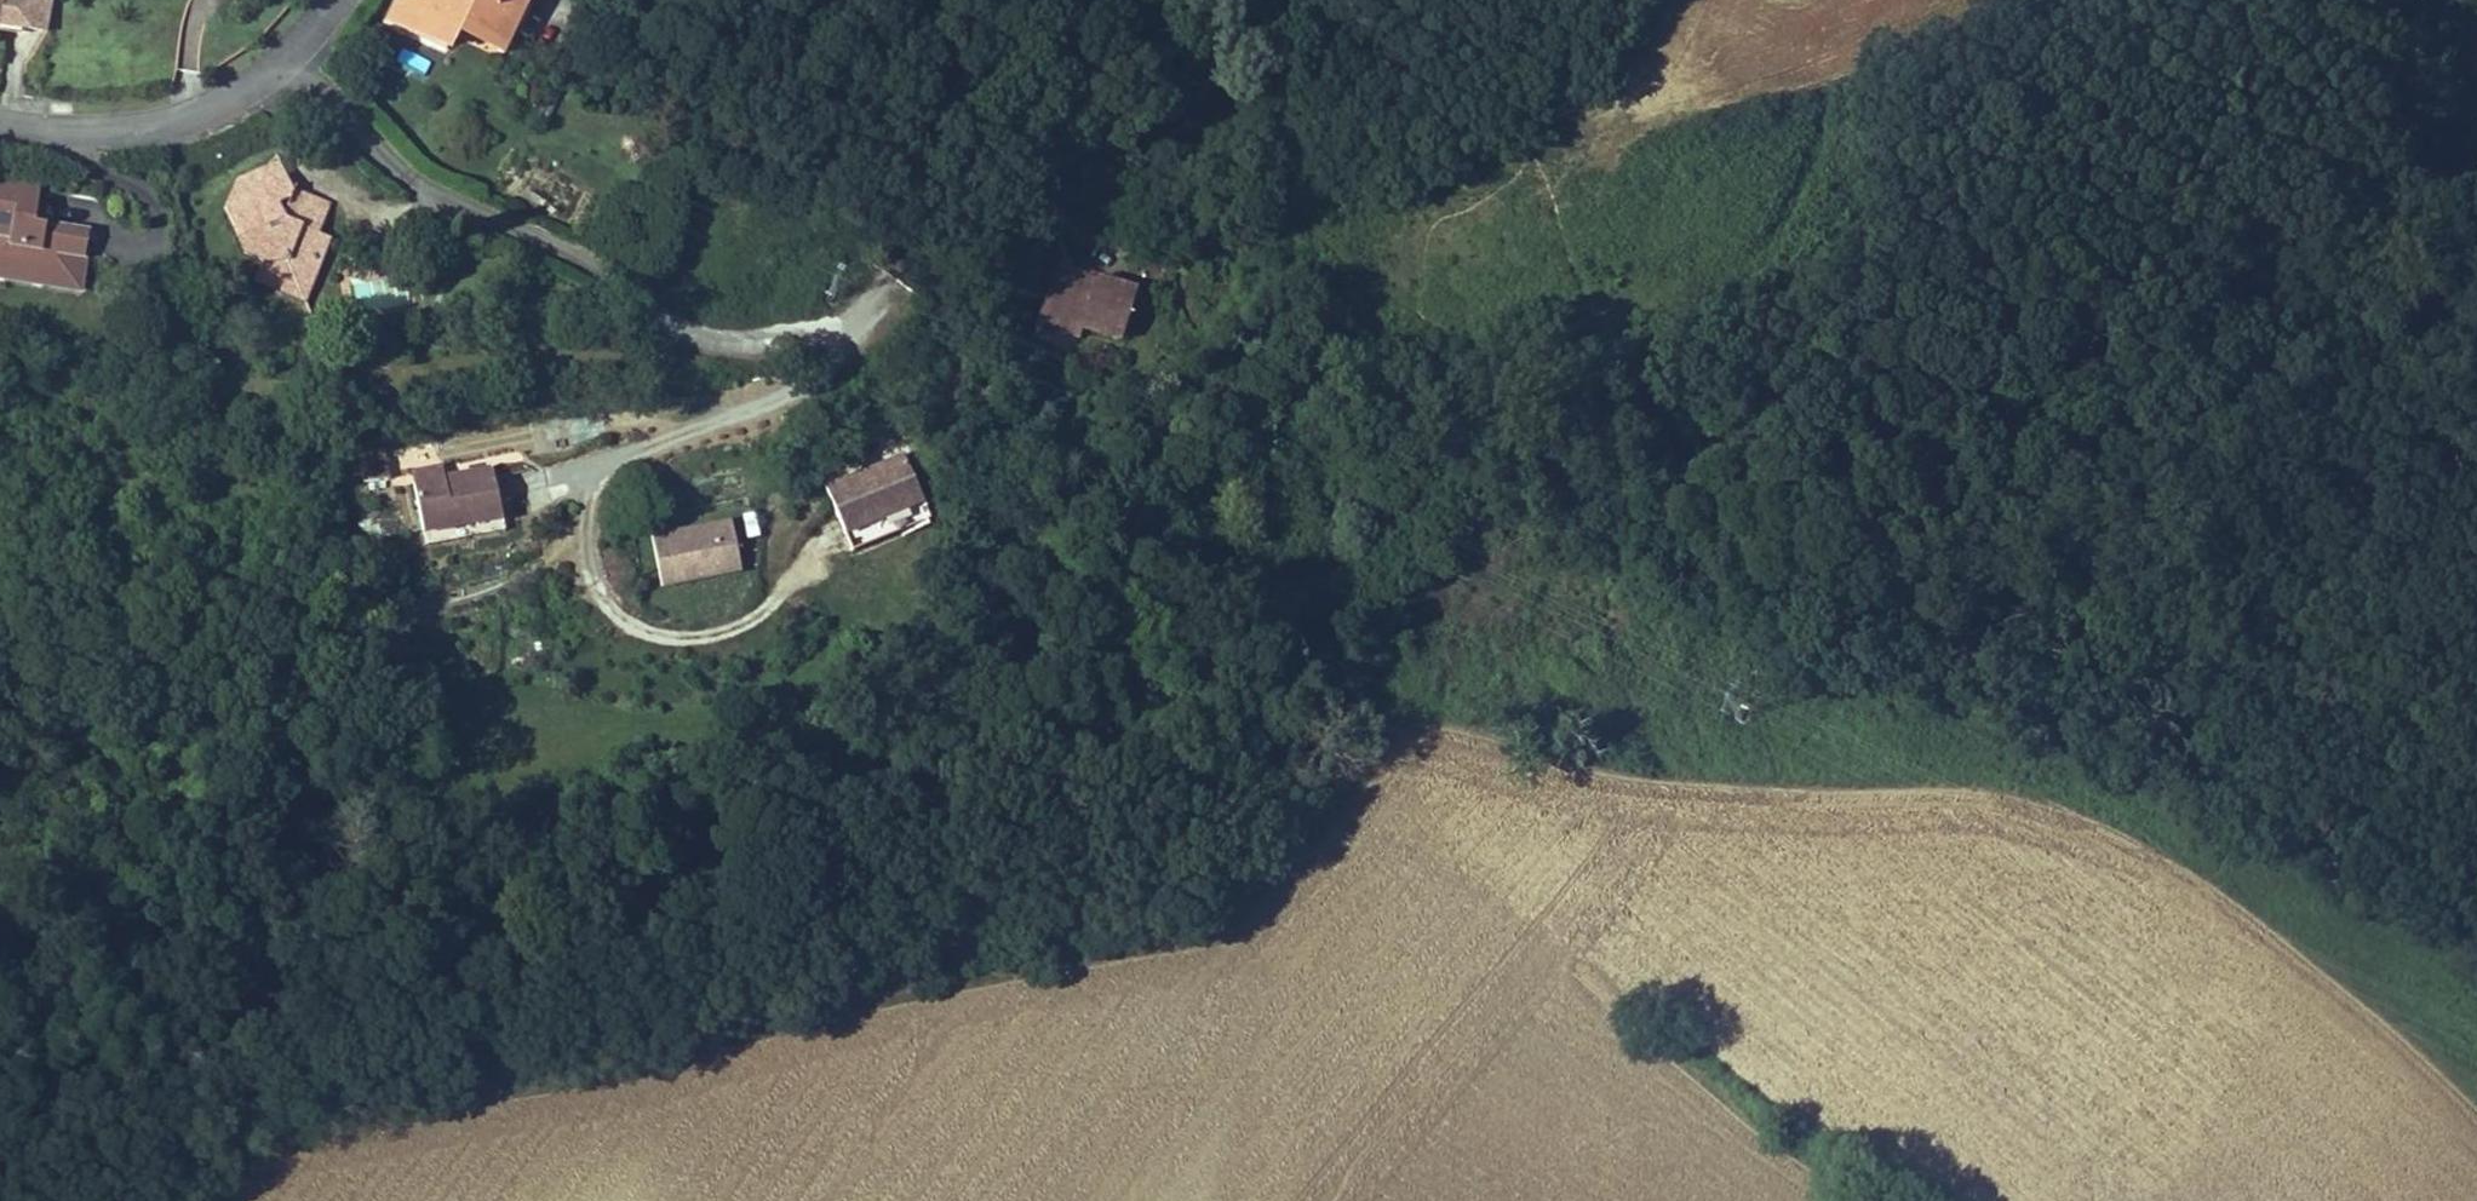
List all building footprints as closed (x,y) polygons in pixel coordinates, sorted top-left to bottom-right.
[(445,43),(452,28),(459,13),(503,33),(520,0),(435,0),(434,2),(429,0),(388,0),(382,13),(445,43)] [(497,48),(503,33),(459,13),(452,28),(497,48)] [(278,159),(234,174),(249,210),(291,194),(278,159)] [(234,174),(220,203),(242,251),(260,258),(252,275),(272,285),(280,267),(305,279),(324,238),(311,231),(325,202),(309,194),(294,221),(281,215),(291,194),(249,210),(234,174)] [(56,282),(71,272),(74,254),(77,254),(80,228),(45,224),(44,233),(22,230),(24,221),(28,185),(0,181),(0,275),(56,282)] [(294,221),(309,194),(295,187),(291,194),(281,215),(294,221)] [(45,224),(24,221),(22,230),(44,233),(45,224)] [(1041,264),(1015,309),(1051,330),(1058,318),(1095,340),(1120,299),(1081,276),(1076,284),(1041,264)] [(295,297),(305,279),(280,267),(272,285),(295,297)] [(404,301),(405,283),(353,281),(352,299),(404,301)] [(361,457),(363,476),(391,474),(389,454),(361,457)] [(904,455),(825,487),(851,550),(929,518),(904,455)] [(408,473),(411,486),(445,480),(443,468),(408,473)] [(502,523),(493,472),(445,480),(411,486),(419,537),(502,523)] [(731,520),(651,534),(660,590),(741,576),(731,520)] [(502,523),(419,537),(422,552),(504,538),(502,523)]
